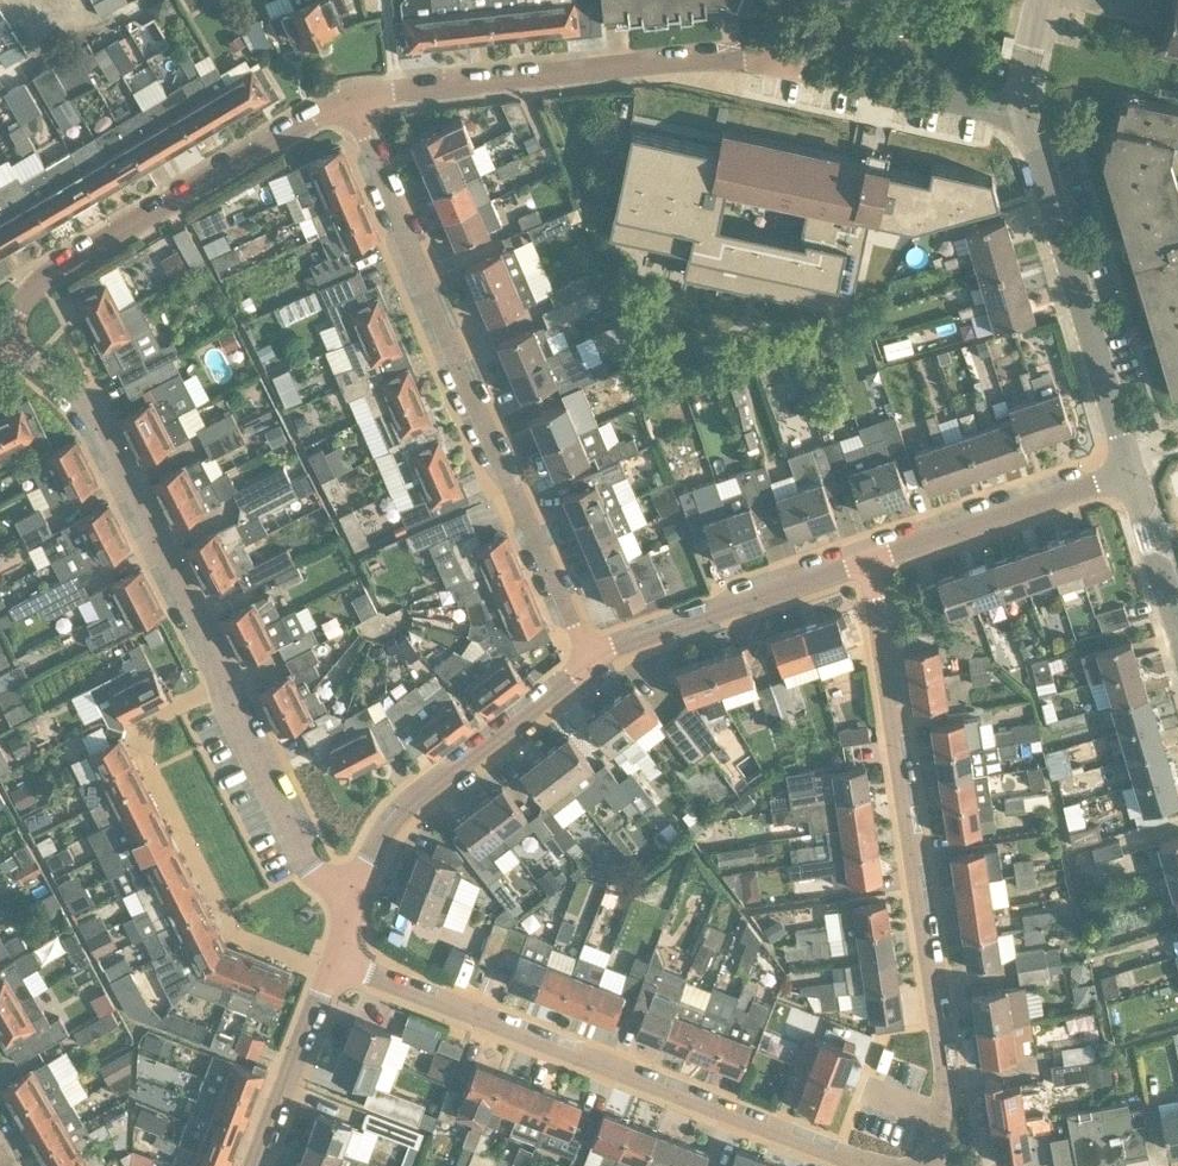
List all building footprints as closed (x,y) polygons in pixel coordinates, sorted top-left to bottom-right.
[(95,2),(101,15),(128,1),(127,0),(99,0),(95,2)] [(167,6),(164,0),(160,0),(150,6),(158,20),(165,15),(167,6)] [(294,6),(269,18),(279,40),(292,35),(298,49),(313,41),(323,52),(328,49),(327,35),(343,28),(338,15),(350,10),(346,0),(292,0),(294,6)] [(437,47),(432,0),(402,0),(401,1),(402,17),(403,21),(395,21),(399,55),(414,54),(413,49),(437,47)] [(437,47),(465,43),(461,0),(432,0),(437,47)] [(465,43),(493,40),(489,0),(461,0),(465,43)] [(493,40),(522,37),(518,0),(489,0),(493,40)] [(522,37),(551,34),(546,0),(518,0),(522,37)] [(588,29),(585,0),(546,0),(551,34),(572,31),(573,36),(588,34),(588,29)] [(588,29),(600,28),(597,0),(585,0),(588,29)] [(603,21),(643,17),(644,23),(668,21),(667,14),(680,13),(680,19),(693,18),(692,11),(706,10),(705,1),(716,0),(602,0),(603,21)] [(1151,23),(1155,24),(1149,52),(1177,59),(1177,0),(1156,0),(1151,23)] [(158,52),(171,45),(154,17),(142,24),(158,52)] [(11,30),(4,18),(0,20),(0,37),(11,30)] [(248,30),(257,51),(271,45),(259,19),(246,25),(248,30)] [(19,42),(11,30),(0,37),(0,53),(19,42)] [(245,44),(239,35),(228,42),(234,51),(245,44)] [(107,46),(124,74),(135,67),(118,39),(107,46)] [(0,53),(0,58),(5,66),(26,54),(19,42),(0,53)] [(124,74),(107,46),(93,54),(87,43),(77,50),(89,71),(100,65),(110,82),(124,74)] [(88,72),(89,71),(77,50),(53,64),(71,96),(94,82),(88,72)] [(227,83),(221,72),(220,73),(214,64),(200,73),(187,50),(178,56),(184,66),(191,78),(219,125),(244,110),(229,86),(227,83)] [(51,108),(71,96),(53,64),(32,77),(51,108)] [(278,96),(261,67),(229,86),(244,110),(263,99),(266,103),(278,96)] [(195,139),(219,125),(191,78),(181,84),(167,92),(179,112),(195,139)] [(22,124),(42,112),(24,81),(4,93),(22,124)] [(170,154),(195,139),(179,112),(167,92),(143,107),(170,154)] [(68,98),(51,108),(64,129),(81,119),(68,98)] [(512,127),(530,119),(521,100),(501,101),(512,127)] [(1137,100),(1135,109),(1118,106),(1114,127),(1111,126),(1109,141),(1105,140),(1102,153),(1108,172),(1105,173),(1109,187),(1107,188),(1116,220),(1118,219),(1125,241),(1129,240),(1132,250),(1128,251),(1134,273),(1132,274),(1142,306),(1143,305),(1151,331),(1149,331),(1158,363),(1161,363),(1170,396),(1177,394),(1177,213),(1162,157),(1165,139),(1177,142),(1177,134),(1177,108),(1137,100)] [(146,168),(170,154),(143,107),(119,121),(131,141),(146,168)] [(422,168),(470,148),(474,146),(461,116),(439,126),(440,130),(411,142),(422,168)] [(121,183),(146,168),(131,141),(119,121),(94,136),(121,183)] [(9,132),(23,154),(35,147),(21,124),(9,132)] [(631,130),(609,235),(688,252),(683,275),(849,310),(863,242),(865,233),(870,217),(914,226),(999,202),(991,176),(931,163),(928,177),(887,168),(890,155),(867,150),(865,160),(723,131),(718,149),(631,130)] [(540,147),(534,135),(523,139),(528,152),(540,147)] [(97,197),(121,183),(94,136),(70,150),(97,197)] [(433,193),(480,173),(496,166),(485,140),(474,146),(470,148),(422,168),(433,193)] [(307,188),(351,170),(341,148),(287,171),(296,193),(307,188)] [(74,211),(97,197),(70,150),(46,164),(74,211)] [(516,157),(496,166),(501,178),(521,170),(516,157)] [(49,226),(74,211),(46,164),(21,179),(33,200),(49,226)] [(310,213),(360,192),(351,170),(307,188),(296,193),(302,206),(307,204),(310,213)] [(444,219),(488,200),(488,199),(491,198),(480,173),(433,193),(444,219)] [(21,179),(18,175),(0,185),(0,201),(24,241),(49,226),(33,200),(21,179)] [(320,235),(369,214),(360,192),(310,213),(320,235)] [(550,198),(535,205),(537,210),(542,221),(557,213),(550,198)] [(488,200),(444,219),(456,245),(500,226),(488,200)] [(24,241),(0,201),(0,224),(0,225),(0,255),(24,241)] [(200,236),(230,223),(222,206),(192,220),(200,236)] [(577,207),(567,211),(572,223),(582,219),(577,207)] [(542,221),(529,228),(535,241),(572,225),(566,211),(542,221)] [(321,287),(355,272),(346,250),(364,242),(373,244),(376,237),(379,236),(369,214),(320,235),(329,257),(312,265),(315,274),(321,287)] [(945,266),(1013,246),(1005,220),(966,232),(972,252),(943,260),(945,266)] [(186,227),(185,227),(173,234),(178,243),(192,270),(206,263),(186,227)] [(210,258),(232,248),(225,233),(203,243),(210,258)] [(477,293),(525,273),(513,245),(514,245),(510,236),(503,239),(507,248),(465,266),(477,293)] [(980,282),(1020,270),(1013,246),(945,266),(946,270),(975,262),(980,282)] [(236,248),(212,259),(211,259),(216,271),(241,261),(236,248)] [(189,273),(177,250),(161,259),(170,277),(175,274),(178,279),(189,273)] [(345,342),(389,323),(380,302),(384,300),(377,284),(364,289),(357,273),(360,271),(360,270),(355,272),(321,287),(345,342)] [(959,314),(1027,295),(1020,270),(980,282),(986,301),(958,310),(959,314)] [(525,273),(477,293),(489,320),(536,300),(525,273)] [(321,287),(315,274),(303,279),(308,292),(321,287)] [(575,298),(594,290),(588,274),(549,291),(555,305),(575,298)] [(91,323),(121,307),(107,280),(102,283),(99,276),(69,292),(74,300),(78,298),(91,323)] [(1027,295),(959,314),(961,320),(989,311),(995,332),(1034,320),(1027,295)] [(250,296),(238,301),(243,314),(256,308),(250,296)] [(123,383),(156,366),(173,358),(180,354),(173,341),(161,347),(138,298),(121,307),(91,323),(98,337),(93,340),(110,373),(116,370),(123,383)] [(510,370),(554,351),(547,334),(562,328),(559,322),(581,313),(575,298),(555,305),(542,311),(548,327),(545,328),(543,325),(535,328),(534,327),(498,342),(510,370)] [(376,372),(409,358),(403,343),(398,345),(389,323),(345,342),(345,343),(326,351),(342,387),(376,372)] [(1057,341),(1053,325),(1038,329),(1041,338),(1048,343),(1057,341)] [(846,343),(842,328),(828,333),(833,348),(846,343)] [(240,344),(233,330),(217,338),(224,352),(240,344)] [(883,344),(887,359),(913,352),(909,337),(883,344)] [(984,339),(975,342),(980,357),(989,354),(984,339)] [(554,351),(510,370),(521,397),(557,383),(561,394),(589,382),(609,374),(604,361),(592,366),(592,365),(587,367),(576,342),(554,351)] [(276,355),(270,344),(257,351),(263,362),(276,355)] [(941,364),(951,362),(948,350),(938,353),(941,364)] [(156,366),(123,383),(130,396),(163,379),(180,371),(173,358),(156,366)] [(375,414),(420,395),(411,373),(415,372),(409,358),(376,372),(342,387),(347,400),(366,392),(375,414)] [(697,368),(701,380),(706,395),(725,388),(716,361),(697,368)] [(1025,372),(1046,439),(1072,431),(1058,392),(1038,399),(1029,371),(1025,372)] [(130,438),(178,413),(197,404),(180,372),(150,388),(155,399),(119,417),(130,438)] [(1025,447),(1046,439),(1025,372),(1019,374),(1028,402),(1010,408),(1026,458),(1029,457),(1025,447)] [(733,404),(734,404),(744,401),(739,381),(728,384),(733,404)] [(408,443),(439,429),(433,414),(429,416),(420,395),(375,414),(391,451),(408,443)] [(1026,458),(1010,408),(1008,409),(1012,420),(994,426),(984,398),(980,399),(1002,466),(1026,458)] [(978,475),(1002,466),(980,399),(974,401),(983,429),(965,436),(978,475)] [(10,453),(26,445),(32,458),(52,448),(29,400),(12,408),(15,413),(0,420),(0,432),(10,453)] [(747,402),(734,404),(738,428),(751,426),(747,402)] [(580,431),(598,423),(592,407),(573,414),(568,403),(530,418),(542,447),(580,431)] [(204,442),(238,425),(232,412),(197,429),(204,442)] [(178,413),(130,438),(141,459),(189,435),(178,413)] [(311,429),(304,414),(294,419),(301,434),(311,429)] [(978,475),(965,436),(945,443),(935,415),(932,416),(954,483),(978,475)] [(817,426),(813,416),(805,419),(809,429),(817,426)] [(864,444),(885,506),(910,498),(900,470),(913,466),(895,416),(877,423),(882,438),(864,444)] [(930,491),(954,483),(932,416),(925,418),(929,430),(909,437),(915,453),(930,491)] [(621,459),(639,451),(634,437),(608,447),(598,423),(580,431),(542,447),(554,474),(594,457),(599,468),(621,459)] [(279,424),(264,432),(272,447),(287,440),(279,424)] [(238,425),(204,442),(211,457),(246,440),(238,425)] [(758,445),(752,428),(740,432),(746,449),(758,445)] [(420,479),(450,466),(441,444),(445,442),(439,429),(408,443),(391,451),(406,486),(420,479)] [(10,453),(0,432),(0,464),(13,458),(10,453)] [(39,487),(88,463),(77,439),(28,464),(28,465),(15,472),(20,482),(34,476),(39,487)] [(885,506),(864,444),(843,451),(840,440),(824,445),(840,491),(854,486),(863,513),(885,506)] [(828,495),(840,491),(824,445),(788,457),(799,489),(813,530),(837,522),(828,495)] [(322,481),(336,475),(322,448),(309,455),(322,481)] [(197,487),(212,479),(200,456),(151,481),(163,504),(197,487)] [(607,508),(621,502),(613,482),(628,476),(621,459),(599,468),(591,471),(596,482),(563,495),(574,522),(607,508)] [(88,463),(39,487),(50,509),(99,484),(88,463)] [(813,530),(799,489),(777,497),(766,465),(752,470),(764,504),(768,515),(782,511),(791,538),(813,530)] [(420,479),(406,486),(413,503),(398,509),(406,526),(470,499),(464,484),(459,486),(450,466),(420,479)] [(241,507),(292,482),(284,467),(234,493),(241,507)] [(666,481),(660,467),(656,469),(654,476),(658,485),(666,481)] [(756,519),(768,515),(764,504),(752,470),(738,474),(743,489),(722,497),(727,514),(741,555),(765,547),(756,519)] [(307,474),(292,482),(299,497),(314,490),(307,474)] [(336,475),(322,481),(331,499),(344,492),(336,475)] [(197,487),(163,504),(174,525),(223,501),(212,479),(197,487)] [(196,570),(245,545),(244,543),(262,534),(255,519),(299,497),(292,482),(241,507),(238,525),(236,526),(233,521),(184,545),(196,570)] [(680,506),(671,485),(651,494),(660,515),(680,506)] [(727,514),(722,497),(721,496),(699,504),(693,488),(680,492),(692,528),(697,539),(710,535),(719,562),(741,555),(727,514)] [(585,547),(618,533),(631,528),(621,502),(607,508),(574,522),(585,547)] [(73,550),(120,526),(109,504),(60,529),(62,532),(54,536),(47,523),(45,524),(22,535),(29,549),(42,543),(52,562),(73,550)] [(356,550),(369,544),(354,509),(340,515),(356,550)] [(22,535),(45,524),(40,514),(17,526),(22,535)] [(680,519),(662,527),(669,542),(687,534),(680,519)] [(457,563),(446,536),(449,534),(443,520),(404,536),(405,539),(402,541),(414,568),(441,556),(446,568),(457,563)] [(73,550),(52,562),(62,580),(77,572),(77,574),(82,571),(82,573),(131,548),(120,526),(73,550)] [(1069,535),(1081,569),(1107,560),(1096,526),(1069,535)] [(467,578),(517,556),(509,539),(507,540),(504,534),(503,534),(495,531),(492,539),(482,544),(476,531),(450,542),(467,578)] [(596,573),(628,558),(618,533),(585,547),(596,573)] [(1081,569),(1069,535),(1043,544),(1055,579),(1059,593),(1086,584),(1081,569)] [(1030,588),(1055,579),(1043,544),(1018,553),(1030,588)] [(245,545),(196,570),(205,590),(255,566),(245,545)] [(245,589),(295,563),(288,549),(238,575),(245,589)] [(628,558),(596,573),(607,598),(614,596),(620,611),(666,591),(657,571),(655,572),(646,553),(649,552),(648,550),(628,558)] [(1002,597),(1030,588),(1018,553),(991,562),(1002,597)] [(465,602),(526,578),(517,556),(467,578),(471,588),(461,592),(465,601),(465,602)] [(975,606),(1002,597),(991,562),(963,572),(975,606)] [(280,589),(303,578),(297,565),(274,576),(280,589)] [(87,624),(101,618),(153,592),(142,569),(89,595),(88,596),(90,599),(78,605),(87,624)] [(948,615),(975,606),(963,572),(936,581),(937,583),(920,589),(924,603),(937,613),(946,610),(948,615)] [(83,586),(77,573),(8,607),(11,611),(0,616),(0,628),(0,629),(41,607),(83,586)] [(492,618),(535,600),(526,578),(465,602),(468,606),(480,611),(484,609),(487,618),(492,618)] [(83,586),(41,607),(48,620),(78,605),(90,599),(88,596),(83,586)] [(153,592),(101,618),(106,628),(85,639),(91,649),(164,613),(153,592)] [(362,620),(376,613),(365,592),(351,599),(362,620)] [(233,642),(270,623),(281,617),(269,594),(221,619),(233,642)] [(494,643),(497,641),(544,621),(535,600),(492,618),(487,618),(487,619),(485,620),(490,632),(479,639),(494,643)] [(270,623),(233,642),(244,662),(251,658),(278,644),(285,657),(317,640),(310,627),(316,624),(306,606),(297,611),(296,609),(281,617),(270,623)] [(1102,632),(1129,624),(1123,606),(1096,614),(1102,632)] [(805,625),(816,658),(848,648),(841,627),(846,625),(842,612),(805,625)] [(497,641),(503,650),(515,645),(518,652),(551,637),(544,621),(497,641)] [(782,670),(816,658),(805,625),(766,638),(771,654),(776,652),(782,670)] [(151,647),(164,641),(158,628),(145,634),(151,647)] [(408,662),(408,663),(420,654),(420,653),(406,636),(398,642),(408,662)] [(969,672),(989,669),(987,655),(971,657),(975,645),(951,638),(947,651),(967,657),(969,672)] [(503,650),(497,641),(494,643),(479,639),(486,649),(473,660),(479,663),(507,700),(529,683),(503,650)] [(1088,681),(1138,667),(1130,640),(1080,655),(1088,681)] [(400,662),(408,662),(398,642),(388,645),(391,654),(400,662)] [(1024,657),(1036,652),(1032,642),(1020,647),(1024,657)] [(126,670),(147,712),(169,701),(140,643),(128,649),(132,657),(121,662),(125,670),(126,670)] [(373,656),(379,659),(385,655),(385,648),(378,645),(373,649),(373,656)] [(709,657),(720,690),(754,679),(746,658),(752,657),(748,645),(743,646),(742,646),(709,657)] [(308,692),(310,690),(305,680),(319,673),(313,661),(318,659),(312,646),(286,659),(293,672),(257,690),(268,712),(308,692)] [(909,681),(944,675),(939,648),(905,653),(909,681)] [(0,654),(0,669),(10,664),(4,652),(0,654)] [(727,709),(720,690),(709,657),(672,670),(677,686),(682,684),(688,701),(676,714),(706,751),(718,741),(698,707),(695,699),(701,697),(708,716),(727,709)] [(1037,685),(1053,681),(1048,659),(1032,663),(1037,685)] [(490,714),(507,700),(479,663),(473,660),(457,672),(490,714)] [(1110,703),(1146,693),(1138,667),(1088,681),(1089,683),(1103,679),(1110,703)] [(989,669),(969,672),(972,686),(992,683),(989,669)] [(125,723),(147,712),(126,670),(125,670),(89,688),(95,701),(110,693),(115,704),(101,711),(108,725),(123,731),(125,723)] [(20,683),(13,671),(0,677),(0,693),(20,683)] [(424,700),(455,741),(474,725),(435,674),(418,687),(424,700)] [(944,675),(909,681),(913,710),(948,705),(944,675)] [(787,728),(796,724),(791,711),(796,709),(785,678),(771,683),(787,728)] [(770,724),(782,720),(770,683),(758,687),(770,724)] [(611,702),(635,733),(659,715),(635,684),(611,702)] [(26,697),(20,685),(0,695),(0,699),(4,708),(26,697)] [(431,759),(455,741),(424,700),(418,687),(387,711),(388,713),(384,715),(394,738),(394,743),(398,749),(405,746),(413,757),(423,749),(431,759)] [(327,710),(328,708),(327,707),(322,699),(320,699),(315,689),(311,691),(310,690),(308,692),(268,712),(279,733),(315,716),(321,713),(327,710)] [(1118,730),(1154,720),(1146,693),(1110,703),(1118,730)] [(13,725),(39,712),(32,699),(7,712),(13,725)] [(649,751),(635,733),(611,702),(587,720),(611,752),(620,745),(633,762),(649,751)] [(394,738),(384,715),(375,720),(367,704),(345,715),(342,725),(363,767),(387,755),(388,755),(398,749),(394,743),(394,738)] [(342,725),(345,715),(344,715),(329,710),(328,708),(327,710),(321,713),(315,716),(318,722),(302,730),(317,760),(328,754),(341,778),(363,767),(342,725)] [(712,760),(706,751),(676,714),(661,725),(690,763),(693,760),(700,769),(712,760)] [(969,748),(984,747),(979,719),(930,726),(935,754),(969,748)] [(1126,757),(1162,746),(1154,720),(1118,730),(1106,734),(1114,761),(1126,757)] [(995,745),(1040,738),(1038,724),(993,731),(995,745)] [(120,739),(123,731),(108,725),(105,733),(102,725),(82,735),(91,753),(86,755),(97,776),(130,759),(120,739)] [(840,744),(855,742),(853,727),(838,730),(840,744)] [(20,734),(8,740),(17,759),(30,752),(20,734)] [(640,808),(619,781),(604,762),(594,770),(568,735),(546,752),(569,783),(577,793),(577,794),(585,804),(602,791),(616,809),(621,805),(630,816),(640,808)] [(939,782),(987,774),(985,762),(1043,753),(1040,738),(995,745),(984,747),(969,748),(935,754),(939,782)] [(1069,762),(1065,746),(1044,752),(1048,768),(1069,762)] [(1134,784),(1170,773),(1162,746),(1126,757),(1134,784)] [(11,768),(0,747),(0,774),(11,768)] [(576,794),(577,794),(577,793),(569,783),(546,752),(521,771),(562,825),(553,831),(566,848),(577,840),(566,825),(587,809),(576,794)] [(94,805),(142,781),(130,759),(97,776),(97,777),(79,786),(90,807),(94,805)] [(792,808),(870,795),(865,766),(815,774),(817,791),(790,795),(792,808)] [(1045,786),(1041,767),(1027,771),(1031,789),(1045,786)] [(619,781),(640,808),(642,811),(652,803),(629,773),(619,781)] [(1134,784),(1143,812),(1177,802),(1177,801),(1170,773),(1134,784)] [(943,809),(991,802),(987,774),(939,782),(943,809)] [(31,780),(11,791),(20,809),(40,798),(31,780)] [(104,826),(152,801),(142,781),(94,805),(90,807),(100,827),(104,826)] [(566,848),(553,831),(539,812),(529,820),(502,785),(480,802),(505,833),(512,844),(534,827),(556,856),(566,848)] [(743,813),(756,802),(747,791),(734,802),(743,813)] [(826,830),(874,822),(870,795),(792,808),(772,811),(774,823),(810,818),(812,831),(826,828),(826,830)] [(1006,814),(1025,812),(1023,797),(1004,800),(1006,814)] [(115,845),(162,821),(152,801),(104,826),(100,827),(100,828),(87,835),(98,855),(115,845)] [(1062,806),(1069,831),(1085,826),(1078,801),(1062,806)] [(494,859),(512,844),(505,833),(480,802),(454,822),(467,839),(498,876),(505,871),(494,859)] [(991,802),(943,809),(947,838),(982,833),(981,831),(987,830),(986,819),(994,817),(991,802)] [(30,830),(44,824),(38,811),(24,818),(30,830)] [(704,825),(698,818),(686,828),(693,835),(704,825)] [(125,868),(174,843),(162,821),(115,845),(98,855),(109,877),(125,868)] [(798,862),(878,850),(874,822),(826,830),(828,842),(796,847),(798,862)] [(1073,845),(1100,838),(1097,825),(1069,832),(1073,845)] [(44,855),(57,847),(51,835),(37,843),(44,855)] [(1177,868),(1177,837),(1157,843),(1166,872),(1177,868)] [(459,845),(507,907),(515,916),(524,909),(498,876),(467,839),(459,845)] [(444,893),(452,897),(462,874),(452,870),(455,864),(463,858),(455,847),(437,840),(432,853),(419,849),(408,879),(444,893)] [(771,840),(757,843),(759,854),(773,851),(771,840)] [(1097,861),(1123,853),(1119,840),(1093,848),(1097,861)] [(24,865),(35,858),(26,843),(14,850),(24,865)] [(139,886),(184,864),(174,843),(125,868),(109,877),(119,897),(135,889),(139,886)] [(719,863),(756,857),(753,843),(717,850),(719,863)] [(53,870),(64,864),(74,859),(68,846),(46,858),(53,870)] [(878,850),(798,862),(800,875),(832,870),(834,884),(882,877),(878,850)] [(955,885),(989,879),(988,874),(996,873),(993,853),(985,854),(985,851),(950,856),(955,885)] [(0,861),(0,867),(4,873),(18,864),(12,854),(0,861)] [(1016,875),(1035,872),(1033,858),(1013,861),(1016,875)] [(24,880),(42,870),(36,859),(18,869),(24,880)] [(611,878),(613,865),(598,863),(597,866),(592,865),(590,874),(595,875),(611,878)] [(146,910),(195,885),(184,864),(139,886),(135,889),(146,910)] [(1177,897),(1177,868),(1166,872),(1174,898),(1177,897)] [(562,884),(561,883),(567,878),(561,870),(555,875),(550,869),(536,880),(547,895),(562,884)] [(740,873),(742,886),(757,884),(756,871),(740,873)] [(1035,872),(1016,875),(1018,888),(1037,885),(1035,872)] [(66,900),(85,890),(77,876),(58,886),(66,900)] [(443,923),(452,897),(444,893),(408,879),(397,905),(443,923)] [(959,912),(993,907),(989,879),(955,885),(959,912)] [(158,931),(206,906),(195,885),(146,910),(132,917),(143,939),(158,931)] [(85,890),(66,900),(73,914),(92,903),(85,890)] [(601,902),(613,907),(618,895),(618,894),(605,891),(601,902)] [(40,917),(61,906),(53,892),(33,903),(40,917)] [(842,936),(890,928),(886,901),(838,909),(842,936)] [(153,958),(216,927),(206,906),(158,931),(143,939),(153,958)] [(495,920),(510,926),(518,920),(515,916),(507,907),(496,915),(494,920),(495,920)] [(963,939),(997,934),(993,907),(959,912),(963,939)] [(1024,929),(1043,927),(1057,925),(1055,911),(1022,915),(1024,929)] [(89,941),(109,930),(101,913),(80,924),(89,941)] [(570,942),(577,924),(563,919),(556,937),(570,942)] [(787,931),(779,919),(763,929),(771,941),(787,931)] [(494,965),(510,926),(495,920),(480,959),(494,965)] [(753,963),(762,940),(748,921),(740,940),(747,942),(741,959),(753,963)] [(1078,922),(1062,924),(1064,939),(1080,936),(1078,922)] [(719,949),(726,931),(707,924),(691,966),(705,971),(715,948),(719,949)] [(799,944),(830,939),(828,926),(797,930),(799,944)] [(199,977),(227,947),(216,927),(153,958),(174,1003),(187,990),(198,977),(199,977)] [(1043,927),(1024,929),(1026,943),(1045,940),(1043,927)] [(404,934),(391,928),(386,939),(400,945),(404,934)] [(861,962),(895,957),(890,928),(842,936),(842,937),(830,939),(832,953),(844,951),(859,949),(861,962)] [(109,930),(89,941),(96,955),(117,944),(109,930)] [(74,932),(61,939),(78,969),(91,961),(74,932)] [(535,994),(547,962),(555,943),(528,933),(521,952),(520,951),(507,983),(535,994)] [(997,934),(963,939),(967,968),(1001,963),(997,934)] [(9,953),(0,937),(0,958),(9,953)] [(830,939),(799,944),(784,946),(786,960),(813,955),(813,956),(832,953),(830,939)] [(1095,942),(1086,945),(1088,951),(1097,948),(1095,942)] [(458,973),(467,952),(453,946),(444,968),(458,973)] [(226,1006),(245,954),(227,947),(199,977),(198,977),(187,990),(226,1006)] [(1047,965),(1061,963),(1059,951),(1044,953),(1044,949),(1016,952),(1018,969),(1047,965)] [(253,999),(267,962),(245,954),(226,1006),(248,1014),(253,999)] [(130,971),(133,970),(126,957),(104,968),(110,981),(130,971)] [(865,989),(899,984),(895,957),(861,962),(843,965),(845,977),(832,980),(832,981),(817,984),(819,996),(837,993),(865,989)] [(587,1014),(598,982),(605,965),(591,959),(584,976),(573,972),(561,1004),(587,1014)] [(35,995),(22,975),(15,961),(0,970),(0,1015),(35,995)] [(253,999),(248,1014),(271,1023),(290,971),(267,962),(253,999)] [(561,1004),(573,972),(547,962),(535,994),(561,1004)] [(632,1012),(641,1016),(635,1033),(662,1044),(685,983),(687,978),(649,963),(645,972),(630,1011),(629,1014),(630,1015),(632,1012)] [(1061,963),(1047,965),(1048,974),(1062,973),(1061,963)] [(1047,965),(1018,969),(1020,985),(1049,981),(1047,965)] [(632,967),(622,991),(625,992),(619,1007),(630,1011),(645,972),(632,967)] [(130,971),(110,981),(117,995),(118,996),(137,986),(130,971)] [(1104,998),(1119,994),(1114,973),(1099,977),(1104,998)] [(726,1031),(714,1063),(739,1073),(752,1041),(757,1026),(744,1021),(755,993),(754,992),(758,981),(747,977),(740,996),(726,1031)] [(598,982),(587,1014),(612,1024),(619,1007),(625,992),(622,991),(598,982)] [(688,1054),(712,993),(685,983),(662,1044),(688,1054)] [(817,984),(800,986),(802,993),(806,994),(819,996),(817,984)] [(899,984),(865,989),(869,1017),(903,1012),(899,984)] [(1011,1023),(1030,1019),(1025,985),(971,993),(976,1029),(1011,1023)] [(726,1031),(740,996),(714,986),(712,993),(688,1054),(714,1063),(726,1031)] [(100,1016),(115,1007),(105,991),(90,999),(100,1016)] [(839,1008),(837,993),(819,996),(821,1010),(821,1011),(839,1008)] [(0,1015),(0,1032),(3,1038),(0,1040),(0,1042),(7,1054),(22,1046),(28,1056),(69,1033),(60,1016),(50,1022),(35,995),(0,1015)] [(82,1045),(119,1024),(111,1011),(74,1032),(82,1045)] [(202,1041),(207,1027),(171,1013),(165,1027),(202,1041)] [(344,1047),(381,1060),(392,1031),(355,1018),(344,1047)] [(1011,1023),(976,1029),(981,1062),(982,1062),(983,1067),(995,1065),(994,1060),(1016,1057),(1027,1054),(1024,1040),(1033,1038),(1030,1019),(1011,1023)] [(434,1048),(439,1036),(406,1023),(400,1038),(436,1051),(437,1048),(434,1048)] [(228,1054),(234,1037),(216,1030),(209,1046),(228,1054)] [(259,1058),(266,1040),(241,1030),(234,1048),(259,1058)] [(164,1040),(146,1033),(140,1047),(159,1054),(164,1040)] [(434,1048),(437,1048),(459,1057),(463,1045),(439,1036),(434,1048)] [(808,1069),(841,1081),(855,1044),(844,1039),(842,1045),(820,1037),(819,1041),(808,1069)] [(1094,1059),(1109,1056),(1106,1044),(1092,1047),(1094,1059)] [(372,1084),(381,1060),(344,1047),(334,1073),(370,1087),(364,1103),(418,1123),(425,1103),(372,1084)] [(108,1083),(110,1082),(130,1070),(132,1049),(100,1066),(108,1083)] [(449,1081),(457,1060),(435,1052),(427,1073),(449,1081)] [(204,1078),(255,1098),(267,1067),(255,1063),(252,1069),(213,1054),(204,1078)] [(1090,1086),(1112,1083),(1108,1059),(1086,1062),(1090,1086)] [(1084,1060),(1063,1064),(1050,1066),(1053,1085),(1086,1080),(1084,1060)] [(13,1111),(55,1087),(54,1087),(60,1083),(47,1062),(0,1089),(13,1111)] [(457,1113),(474,1119),(485,1123),(504,1075),(476,1064),(464,1095),(448,1089),(437,1117),(454,1123),(457,1113)] [(841,1081),(808,1069),(796,1101),(814,1107),(812,1112),(828,1118),(841,1081)] [(130,1070),(110,1082),(116,1095),(129,1088),(130,1070)] [(516,1116),(530,1085),(504,1075),(485,1123),(481,1132),(475,1149),(488,1154),(504,1112),(516,1116)] [(247,1119),(255,1098),(204,1078),(201,1087),(193,1084),(188,1097),(197,1101),(247,1119)] [(991,1125),(1026,1120),(1026,1118),(1047,1115),(1041,1081),(986,1090),(991,1125)] [(544,1127),(556,1095),(530,1085),(516,1116),(510,1132),(537,1142),(543,1126),(544,1127)] [(25,1132),(72,1104),(65,1093),(60,1096),(55,1087),(13,1111),(25,1132)] [(556,1095),(544,1127),(569,1136),(582,1104),(556,1095)] [(239,1141),(247,1119),(197,1101),(188,1097),(183,1108),(192,1111),(188,1122),(194,1124),(239,1141)] [(1177,1149),(1177,1098),(1158,1102),(1168,1151),(1177,1149)] [(1077,1165),(1093,1165),(1148,1156),(1143,1124),(1147,1124),(1144,1107),(1129,1110),(1128,1102),(1067,1114),(1071,1136),(1077,1165)] [(36,1152),(84,1125),(72,1104),(25,1132),(36,1152)] [(143,1128),(150,1111),(141,1107),(134,1125),(143,1128)] [(111,1135),(127,1126),(128,1115),(127,1113),(126,1111),(106,1123),(111,1135)] [(309,1138),(355,1155),(364,1131),(352,1127),(353,1125),(319,1112),(309,1138)] [(368,1112),(362,1127),(418,1148),(424,1133),(368,1112)] [(631,1124),(603,1113),(591,1146),(604,1151),(598,1165),(615,1165),(631,1124)] [(1026,1120),(991,1125),(996,1159),(997,1158),(997,1164),(1010,1162),(1009,1157),(1031,1153),(1026,1120)] [(230,1164),(239,1141),(194,1124),(188,1122),(185,1132),(180,1143),(157,1135),(181,1144),(230,1164)] [(111,1135),(106,1123),(88,1133),(84,1125),(36,1152),(44,1165),(60,1165),(95,1145),(111,1135)] [(657,1134),(631,1124),(615,1165),(644,1165),(657,1134)] [(111,1135),(115,1148),(126,1146),(127,1126),(111,1135)] [(481,1132),(471,1128),(468,1127),(462,1144),(464,1145),(475,1149),(481,1132)] [(684,1144),(657,1134),(644,1165),(675,1165),(684,1144)] [(230,1164),(181,1144),(157,1135),(152,1146),(176,1155),(172,1165),(229,1165),(230,1164)] [(1071,1136),(1050,1141),(1055,1165),(1077,1165),(1071,1136)] [(355,1155),(309,1138),(299,1164),(303,1165),(350,1165),(355,1155)] [(709,1153),(684,1144),(675,1165),(704,1165),(709,1153)] [(95,1145),(60,1165),(107,1165),(95,1145)] [(533,1151),(519,1146),(512,1163),(516,1165),(520,1165),(528,1165),(533,1151)] [(763,1159),(736,1149),(730,1165),(760,1165),(763,1159)] [(131,1165),(133,1151),(120,1158),(125,1165),(130,1165),(131,1165)]
